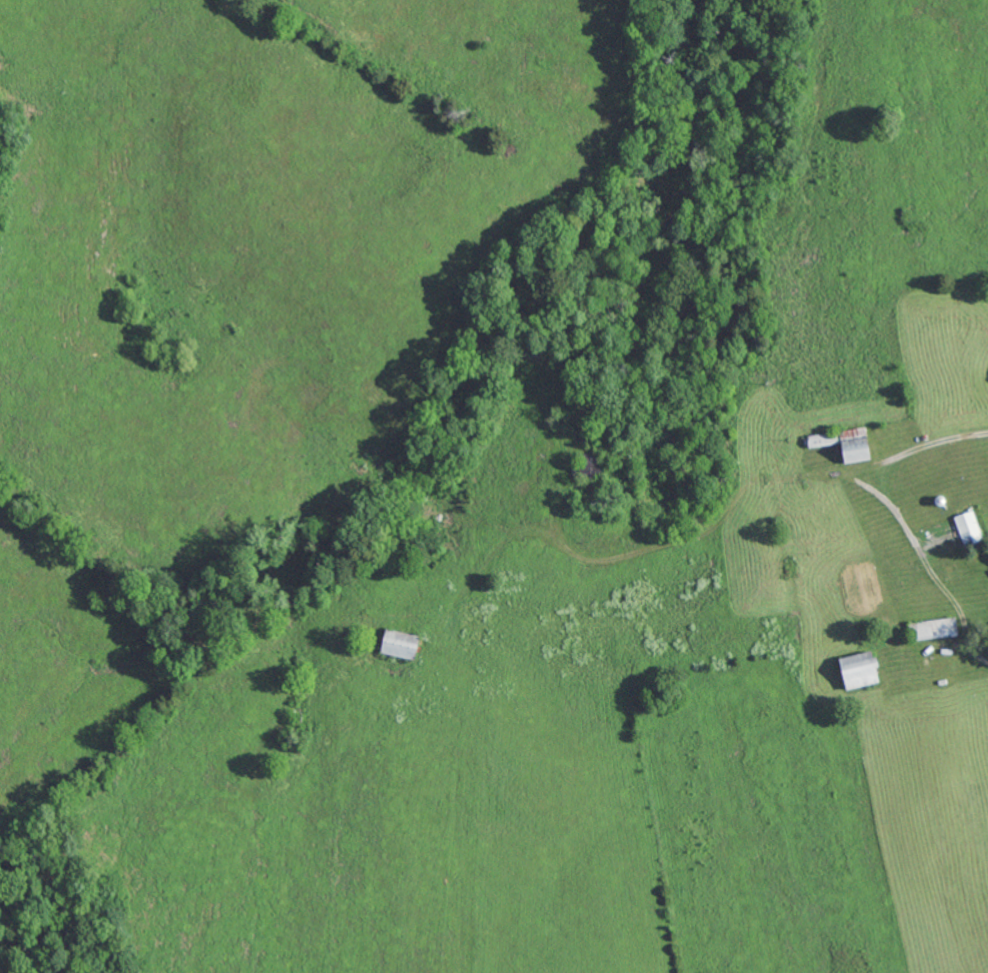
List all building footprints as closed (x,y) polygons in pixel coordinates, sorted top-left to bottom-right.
[(842,463),(868,460),(864,428),(806,436),(808,448),(839,443),(842,463)] [(983,539),(974,510),(954,516),(964,545),(983,539)] [(957,636),(956,618),(914,621),(915,639),(957,636)] [(844,691),(878,682),(871,651),(836,659),(844,691)]
